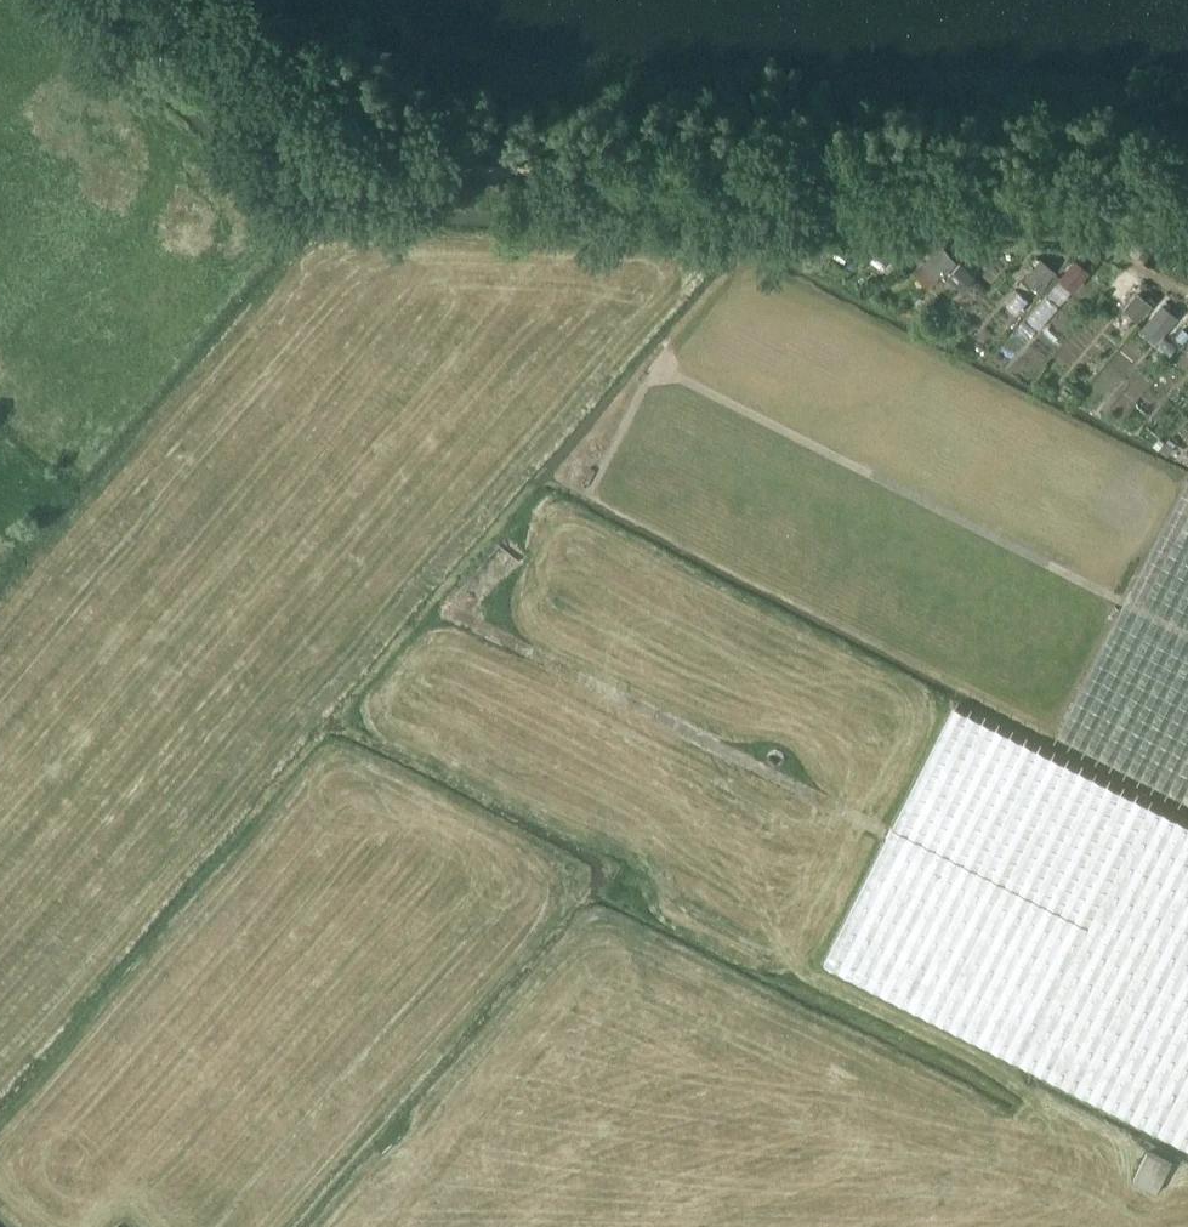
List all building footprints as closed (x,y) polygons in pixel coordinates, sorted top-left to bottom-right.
[(958,259),(943,243),(910,274),(925,290),(958,259)] [(1056,267),(1043,255),(1023,280),(1036,291),(1056,267)] [(1091,270),(1076,257),(1058,277),(1074,291),(1091,270)] [(1153,301),(1139,290),(1119,315),(1133,326),(1153,301)] [(1179,315),(1162,301),(1139,329),(1155,343),(1179,315)] [(1186,476),(1055,731),(1187,799),(1187,477),(1186,476)] [(956,705),(825,963),(1187,1145),(1187,823),(956,705)]
